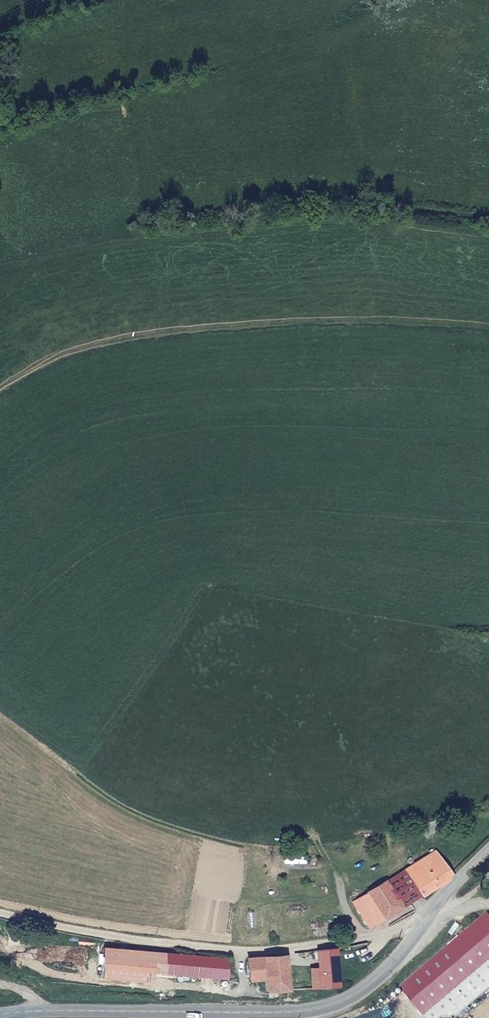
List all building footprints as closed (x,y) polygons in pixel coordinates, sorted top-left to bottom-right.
[(443,828),(437,817),(421,826),(427,837),(443,828)] [(416,875),(442,858),(436,850),(410,866),(416,875)] [(419,896),(453,875),(442,858),(416,875),(420,879),(422,883),(414,888),(419,896)] [(412,885),(420,879),(416,875),(410,866),(388,881),(397,895),(404,890),(412,885)] [(414,888),(422,883),(420,879),(412,885),(414,888)] [(404,907),(397,895),(388,881),(368,893),(385,919),(404,907)] [(412,902),(404,890),(397,895),(404,907),(412,902)] [(385,919),(368,893),(353,903),(370,929),(385,919)] [(488,990),(488,914),(400,985),(426,1017),(454,1017),(488,990)] [(341,985),(338,947),(319,949),(321,967),(314,967),(314,971),(315,988),(341,985)] [(229,977),(230,957),(103,948),(101,978),(204,985),(205,976),(229,977)] [(291,989),(289,954),(250,957),(252,980),(268,978),(269,990),(291,989)]
